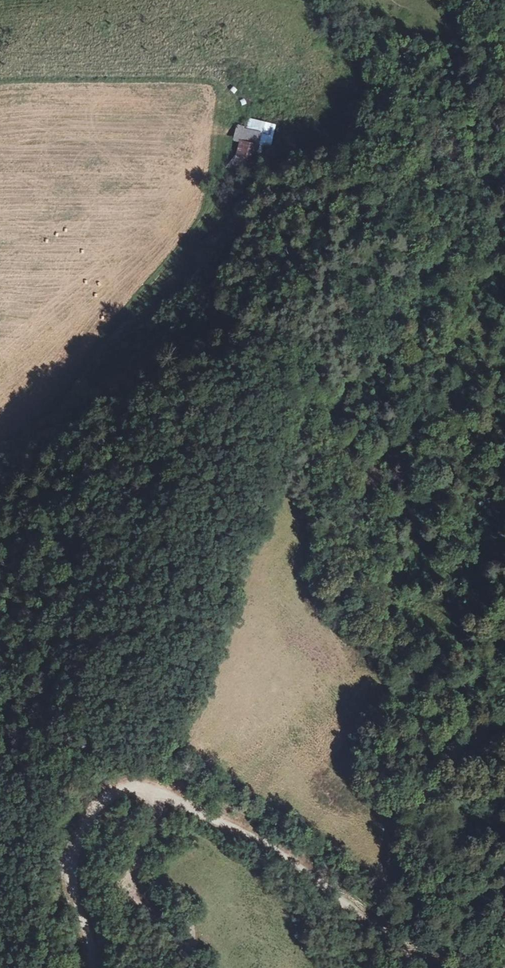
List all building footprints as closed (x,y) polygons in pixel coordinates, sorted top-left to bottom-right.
[(262,129),(260,142),(272,144),(276,122),(248,118),(246,127),(262,129)] [(236,154),(254,159),(258,143),(240,138),(236,154)]
